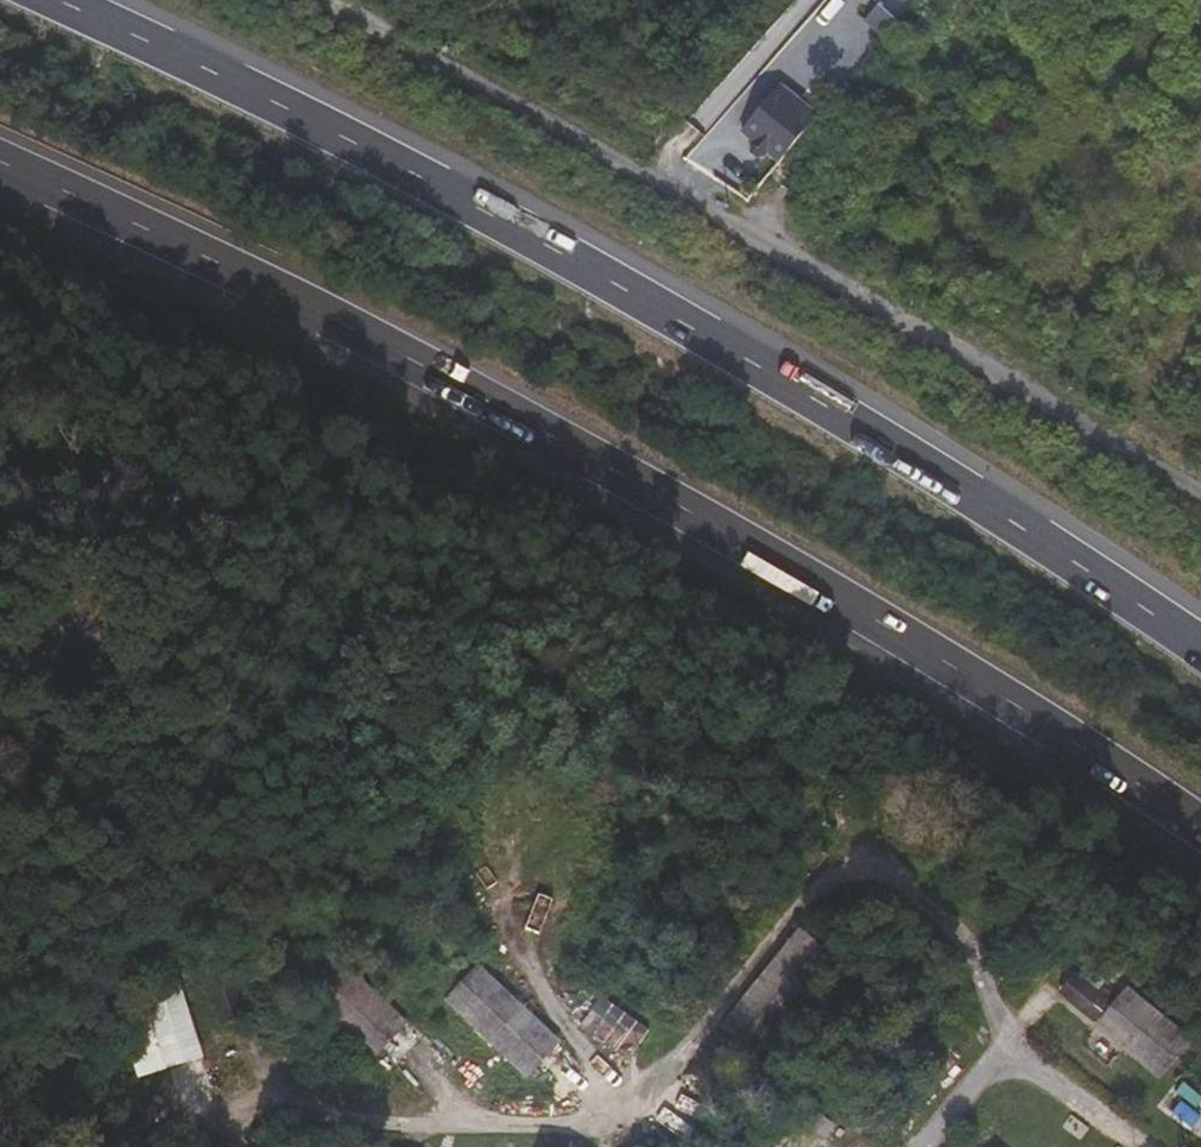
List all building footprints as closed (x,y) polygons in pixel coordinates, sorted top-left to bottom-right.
[(874,54),(892,35),(875,20),(858,40),(874,54)] [(815,121),(779,89),(739,133),(752,144),(747,148),(747,154),(753,159),(759,159),(764,154),(776,165),(815,121)] [(824,975),(842,989),(856,972),(803,930),(725,1026),(760,1054),(824,975)] [(386,944),(391,954),(413,945),(408,935),(386,944)] [(406,1023),(326,947),(296,979),(376,1055),(406,1023)] [(559,1041),(480,966),(449,998),(528,1074),(559,1041)] [(204,1055),(177,971),(141,982),(168,1065),(204,1055)] [(243,1004),(233,972),(210,978),(220,1010),(243,1004)] [(1063,990),(1072,998),(1086,980),(1078,973),(1063,990)] [(1072,998),(1099,1020),(1113,1003),(1086,980),(1072,998)] [(1102,1023),(1163,1074),(1191,1040),(1130,990),(1102,1023)] [(581,1025),(629,1059),(650,1029),(603,995),(581,1025)] [(220,1010),(223,1021),(246,1015),(243,1004),(220,1010)]
